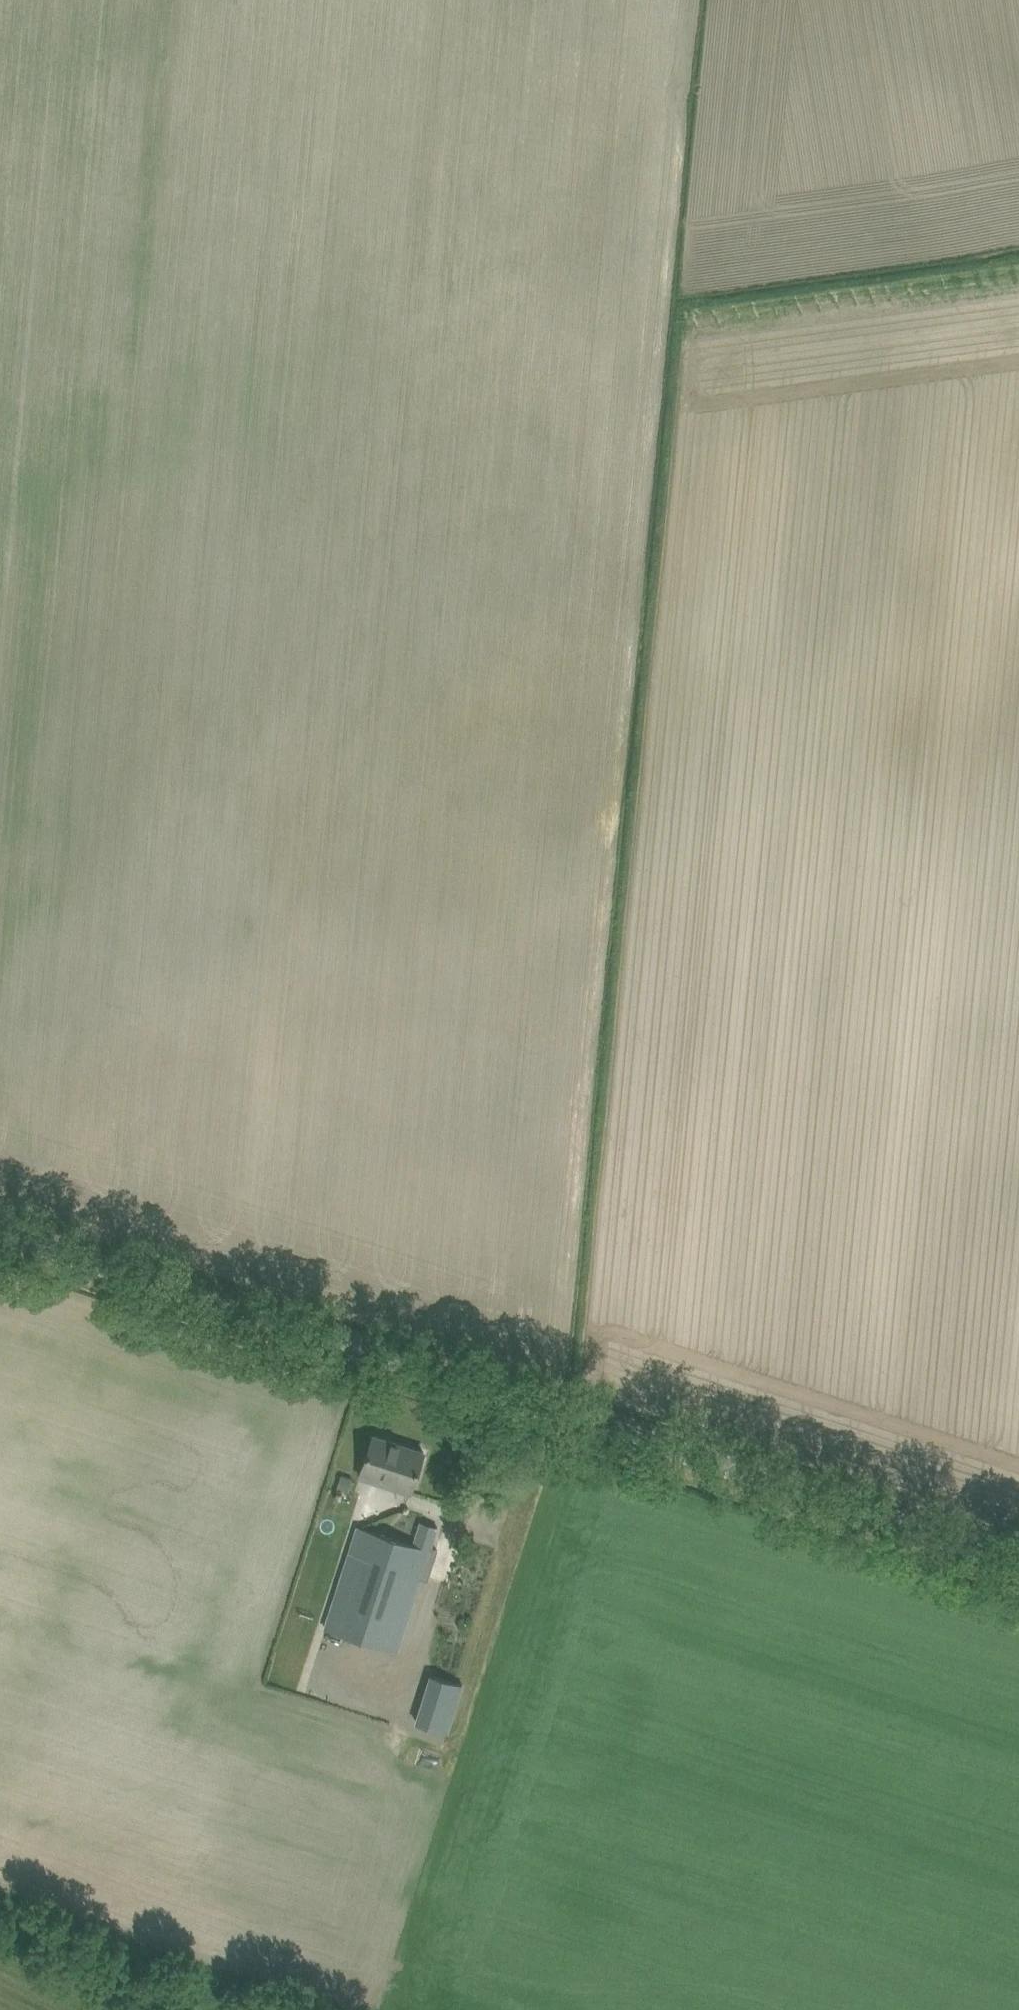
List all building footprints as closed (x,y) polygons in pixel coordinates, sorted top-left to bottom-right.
[(360,1475),(411,1491),(420,1463),(422,1462),(424,1457),(423,1455),(424,1450),(373,1434),(360,1475)] [(348,1489),(351,1477),(342,1474),(339,1486),(348,1489)] [(359,1525),(289,1743),(361,1766),(438,1526),(421,1520),(414,1543),(359,1525)] [(433,1673),(417,1721),(449,1731),(464,1683),(433,1673)]
